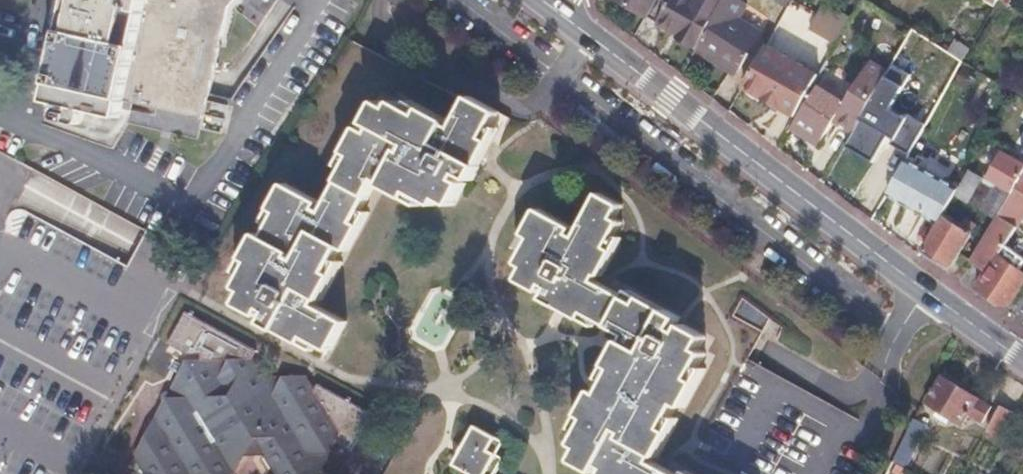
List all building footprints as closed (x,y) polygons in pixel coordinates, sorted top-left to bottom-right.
[(56,10),(66,12),(45,102),(118,119),(121,102),(201,120),(226,8),(233,0),(58,0),(56,10)] [(644,15),(652,0),(618,0),(644,15)] [(699,37),(737,62),(745,50),(741,47),(753,29),(733,16),(742,0),(720,0),(699,37)] [(848,14),(823,0),(822,0),(807,26),(833,40),(848,14)] [(804,26),(810,11),(789,4),(784,18),(804,26)] [(921,36),(908,28),(895,52),(908,60),(921,36)] [(778,106),(801,64),(764,43),(740,85),(778,106)] [(959,61),(945,51),(931,75),(946,85),(947,82),(959,61)] [(803,96),(807,98),(789,126),(801,133),(808,138),(815,142),(832,115),(852,127),(879,79),(885,70),(868,60),(842,101),(812,82),(803,96)] [(968,66),(959,61),(947,82),(956,88),(968,66)] [(792,114),(815,72),(801,64),(778,106),(792,114)] [(896,88),(879,79),(842,146),(870,161),(882,138),(890,141),(887,144),(905,155),(922,125),(904,116),(902,120),(883,109),(896,88)] [(263,238),(255,234),(241,260),(249,264),(236,290),(242,293),(236,304),(258,316),(262,310),(269,314),(265,324),(299,343),(303,335),(329,349),(344,322),(312,305),(315,298),(320,301),(321,300),(335,275),(327,271),(341,246),(347,250),(361,224),(354,220),(375,182),(407,199),(411,191),(435,205),(440,197),(454,205),(465,185),(457,180),(461,173),(471,179),(492,140),(485,136),(498,112),(469,96),(452,127),(446,124),(447,121),(420,106),(415,114),(393,102),(390,108),(378,102),(366,125),(372,129),(369,135),(359,130),(346,154),(350,156),(321,210),(315,207),(318,201),(282,182),(269,208),(277,213),(263,238)] [(808,138),(801,133),(798,139),(804,143),(808,138)] [(1003,150),(987,178),(1010,191),(1018,179),(1022,170),(1022,161),(1003,150)] [(947,180),(908,157),(888,192),(923,212),(928,202),(933,205),(947,180)] [(987,178),(968,166),(954,192),(996,216),(1010,191),(987,178)] [(1010,191),(996,216),(1014,227),(1022,213),(1022,182),(1018,179),(1010,191)] [(596,388),(584,413),(589,416),(576,441),(583,445),(575,459),(596,470),(600,462),(609,467),(605,473),(678,473),(654,461),(658,454),(660,455),(673,430),(667,426),(679,401),(685,405),(699,378),(693,375),(705,351),(700,348),(708,334),(686,323),(682,330),(676,326),(682,314),(643,294),(639,302),(600,281),(616,247),(610,244),(623,220),(616,217),(623,203),(600,190),(580,233),(574,230),(576,225),(538,205),(524,231),(534,237),(522,261),(527,264),(520,281),(538,290),(543,281),(551,285),(545,298),(582,316),(585,310),(628,333),(612,364),(617,367),(604,392),(596,388)] [(966,224),(943,211),(921,248),(949,267),(959,249),(972,227),(966,224)] [(1014,227),(996,216),(970,258),(986,268),(996,254),(1001,246),(1014,227)] [(975,222),(970,219),(966,224),(972,227),(975,222)] [(996,254),(1018,269),(1022,262),(1022,261),(1001,246),(996,254)] [(986,268),(976,284),(999,303),(1007,302),(1022,278),(1022,272),(1018,269),(996,254),(986,268)] [(133,448),(128,457),(139,473),(230,473),(240,456),(260,456),(272,473),(317,473),(327,457),(334,444),(349,452),(359,433),(370,413),(314,383),(311,389),(302,376),(259,377),(248,358),(252,351),(252,349),(178,309),(175,316),(161,342),(181,353),(180,360),(178,365),(169,360),(164,369),(173,374),(133,448)] [(978,397),(942,376),(927,402),(941,411),(948,415),(962,424),(968,413),(978,397)] [(991,405),(978,397),(968,413),(983,421),(991,405)] [(1013,413),(999,406),(987,430),(1001,437),(1013,413)] [(948,415),(941,411),(938,416),(946,420),(948,415)] [(925,426),(912,419),(891,462),(905,468),(925,426)] [(504,460),(495,455),(501,441),(475,427),(453,465),(469,473),(496,473),(504,460)]
